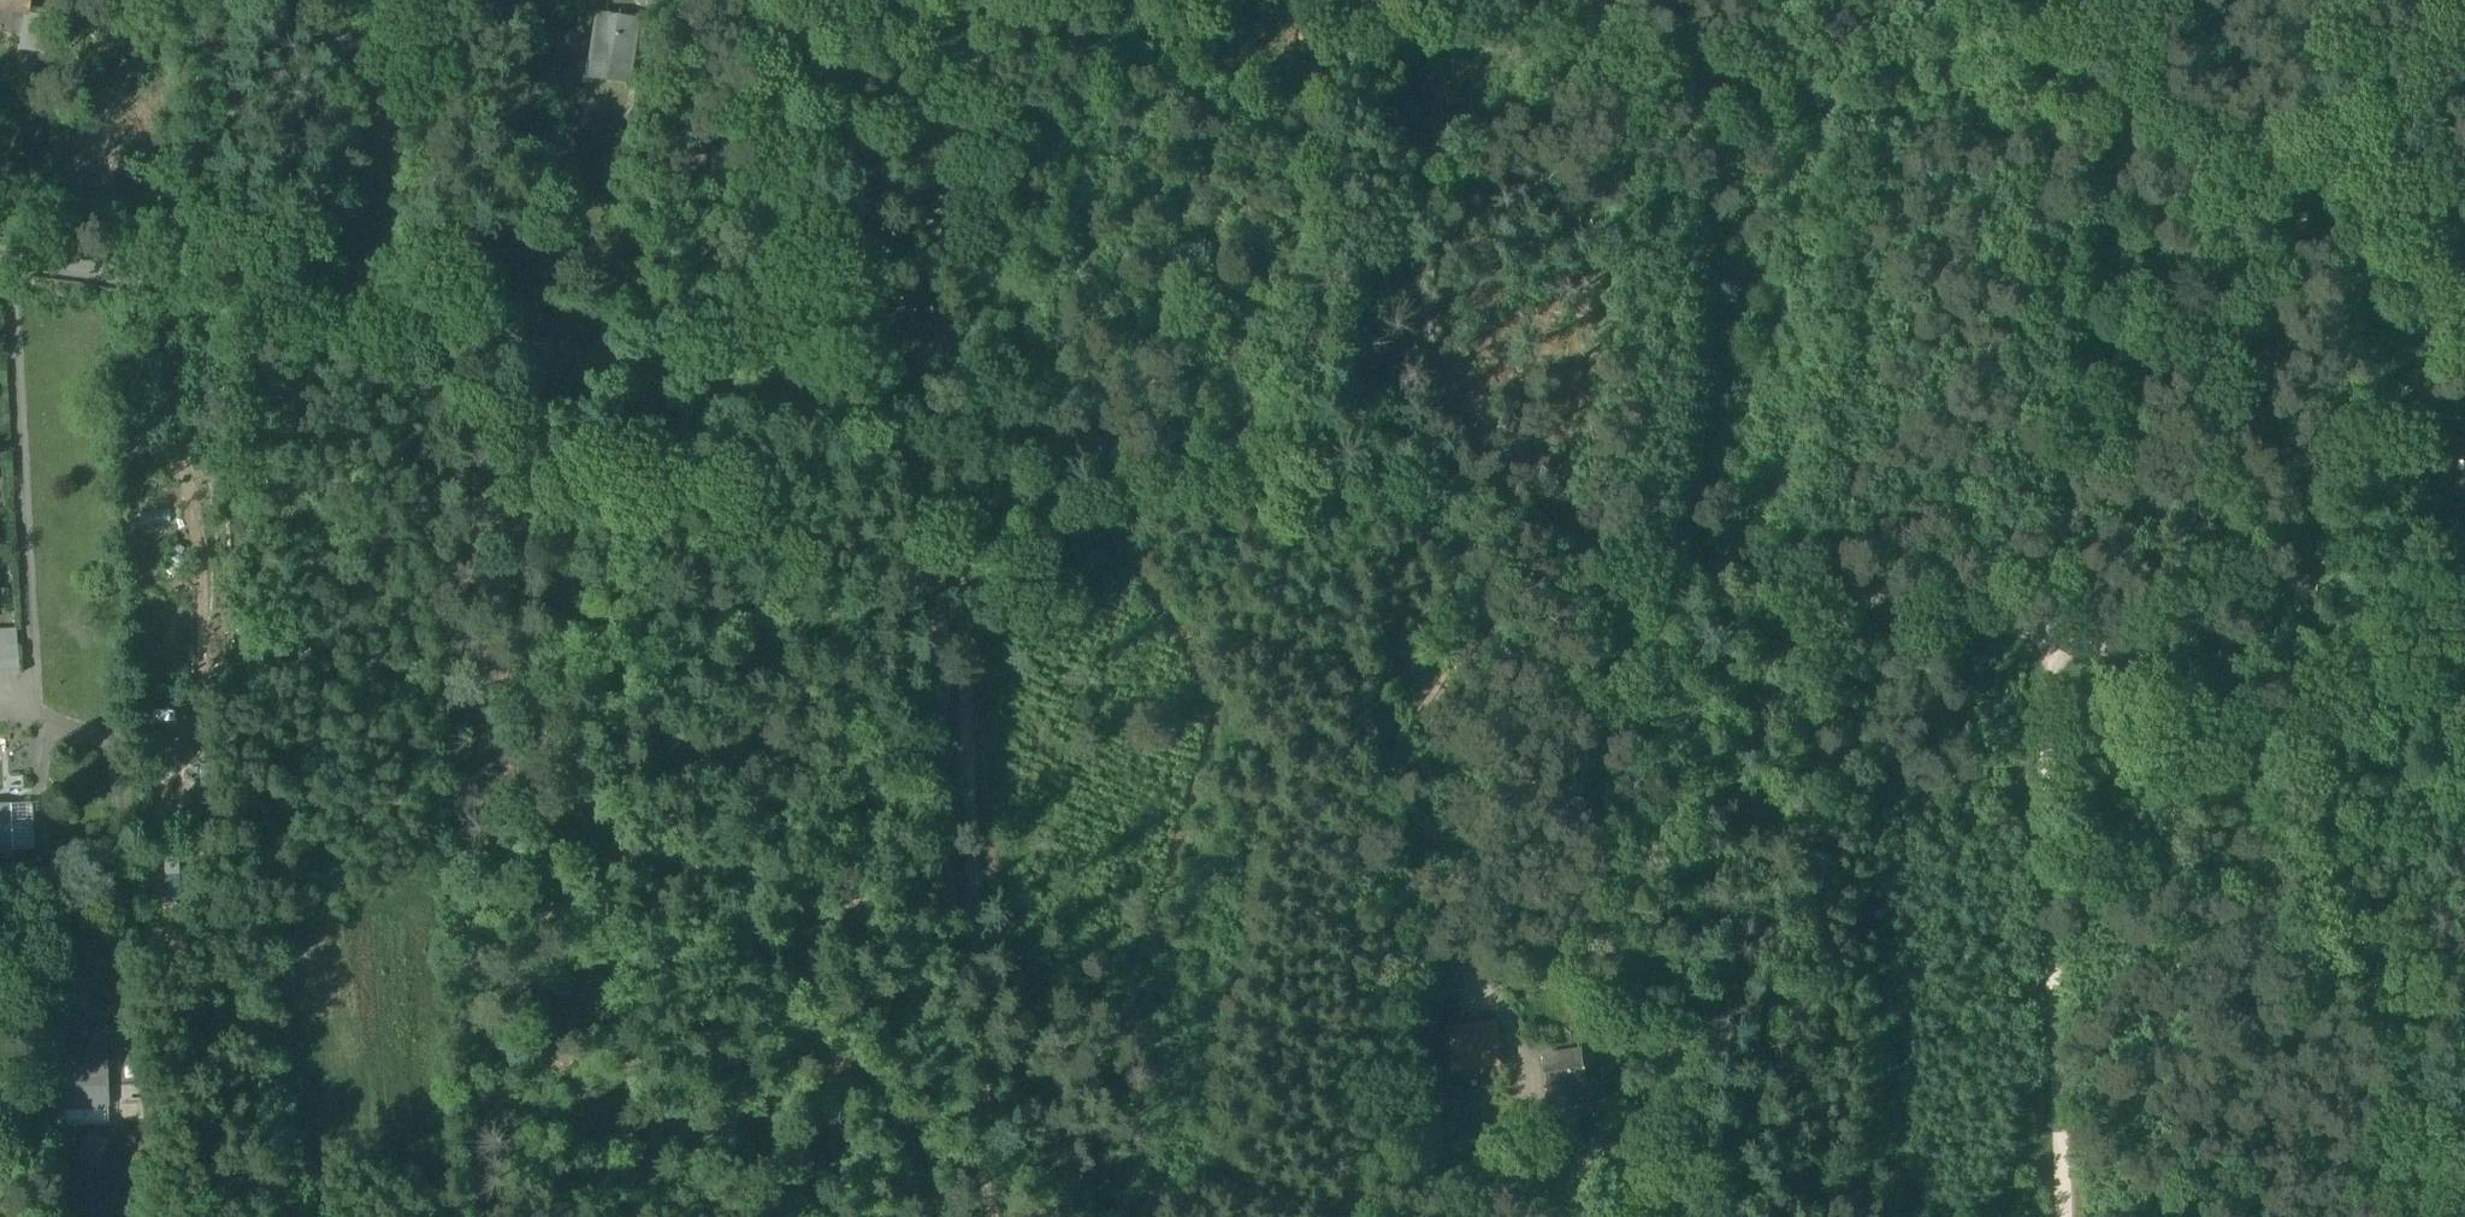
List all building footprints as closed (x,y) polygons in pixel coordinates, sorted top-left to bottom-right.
[(26,12),(28,0),(0,0),(0,9),(26,12)] [(637,19),(597,14),(588,78),(627,84),(637,19)] [(0,647),(0,674),(21,673),(20,646),(0,647)] [(2119,702),(2137,705),(2140,690),(2132,688),(2123,686),(2119,702)] [(0,805),(0,859),(13,859),(12,837),(19,837),(18,822),(12,822),(11,804),(0,805)] [(74,923),(58,924),(59,939),(75,939),(74,923)] [(1496,1022),(1448,1029),(1454,1071),(1502,1064),(1496,1022)] [(106,1049),(43,1051),(47,1108),(109,1107),(107,1068),(106,1049)] [(1581,1052),(1546,1057),(1551,1090),(1586,1084),(1581,1052)] [(1586,1084),(1551,1090),(1554,1104),(1557,1104),(1558,1111),(1589,1106),(1586,1084)]
